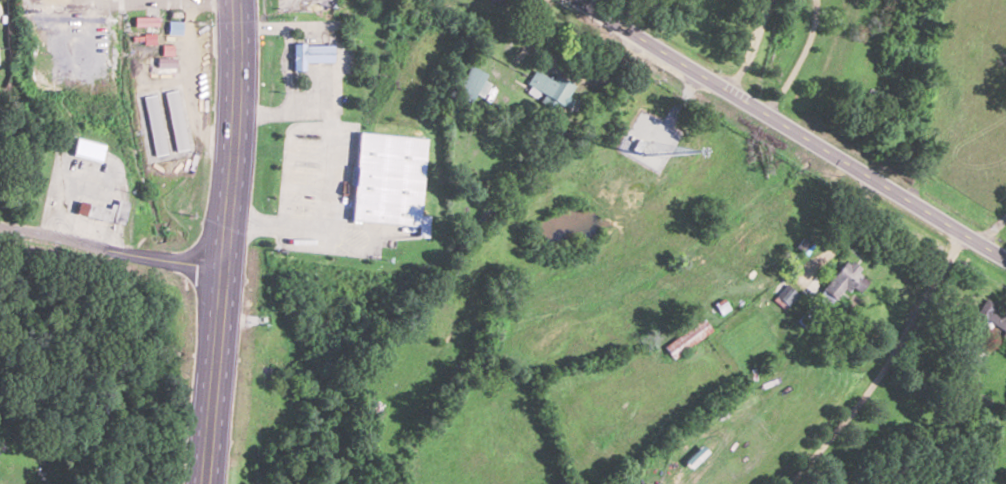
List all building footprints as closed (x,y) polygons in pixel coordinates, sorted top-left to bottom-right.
[(333,62),(333,44),(293,44),(293,69),(305,69),(305,62),(333,62)] [(149,74),(178,74),(178,55),(149,55),(149,74)] [(489,84),(483,81),(487,74),(470,65),(454,95),(470,104),(476,93),(482,96),(489,84)] [(574,85),(554,74),(551,79),(534,69),(522,92),(551,108),(555,102),(566,108),(572,97),(568,95),(574,85)] [(139,97),(150,160),(189,154),(178,89),(159,92),(159,93),(139,97)] [(100,164),(105,144),(76,137),(71,156),(100,164)] [(111,209),(79,200),(75,212),(121,226),(128,202),(114,198),(111,209)] [(858,293),(869,279),(845,259),(815,297),(829,308),(848,285),(858,293)] [(796,296),(787,285),(777,295),(786,305),(796,296)] [(1005,340),(1005,315),(982,302),(971,322),(980,327),(984,320),(1004,332),(1001,337),(1005,340)] [(664,347),(673,359),(713,330),(703,318),(664,347)]
